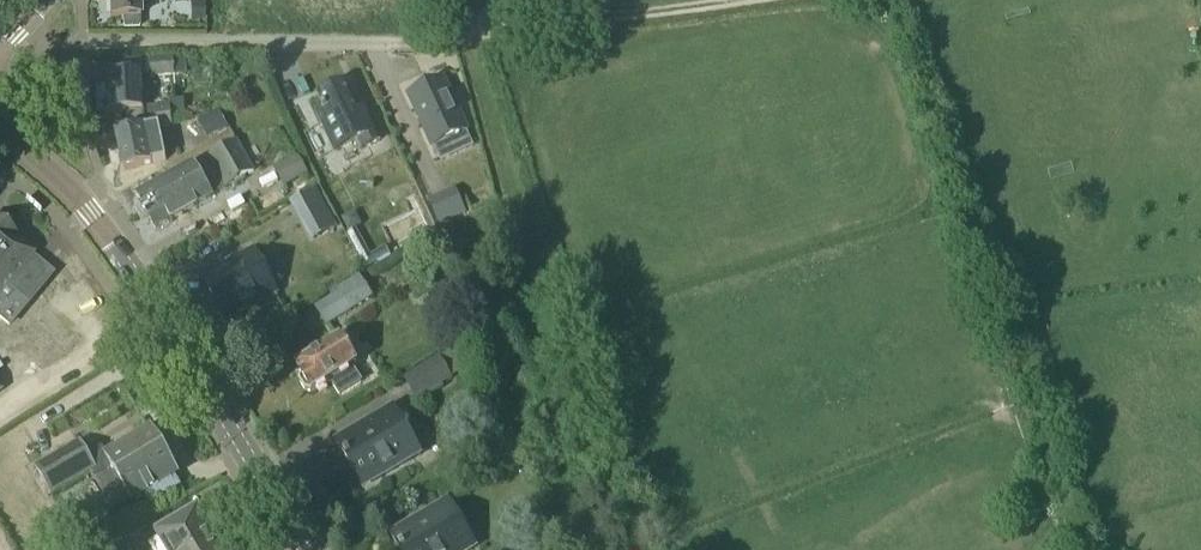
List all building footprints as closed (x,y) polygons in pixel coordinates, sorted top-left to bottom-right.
[(111,19),(124,19),(125,28),(140,28),(139,18),(139,0),(110,0),(111,19)] [(203,4),(192,5),(192,20),(204,19),(203,4)] [(149,60),(150,77),(175,75),(174,60),(174,58),(149,60)] [(184,59),(174,60),(175,75),(185,75),(184,59)] [(155,108),(142,110),(140,76),(111,77),(113,112),(125,112),(126,122),(127,122),(171,117),(169,105),(155,107),(155,108)] [(465,130),(441,78),(406,93),(430,146),(465,130)] [(323,113),(317,116),(334,153),(355,143),(359,151),(379,142),(365,110),(358,114),(345,84),(318,97),(323,108),(321,110),(323,113)] [(184,103),(169,105),(171,117),(185,115),(184,103)] [(216,111),(201,119),(211,138),(226,130),(216,111)] [(129,133),(158,127),(158,128),(172,126),(171,117),(127,122),(129,133)] [(158,127),(129,133),(116,136),(123,170),(165,161),(158,128),(158,127)] [(200,176),(193,164),(135,196),(155,230),(212,198),(211,196),(226,188),(225,187),(253,171),(236,142),(208,158),(217,172),(207,178),(205,173),(200,176)] [(274,169),(284,189),(308,175),(297,157),(274,169)] [(291,204),(304,228),(327,216),(314,192),(291,204)] [(465,213),(457,197),(444,203),(452,219),(465,213)] [(350,216),(342,220),(348,232),(360,226),(356,218),(350,216)] [(23,248),(0,228),(0,275),(23,248)] [(252,250),(201,277),(223,317),(273,290),(252,250)] [(315,308),(322,322),(325,325),(370,299),(358,278),(329,294),(332,298),(315,308)] [(339,340),(294,367),(301,377),(298,383),(304,393),(312,394),(330,382),(339,397),(361,383),(352,369),(356,367),(339,340)] [(403,380),(415,403),(464,373),(450,347),(436,355),(438,358),(403,380)] [(5,391),(0,395),(0,409),(12,401),(5,391)] [(12,401),(0,409),(0,419),(2,422),(18,412),(12,401)] [(335,444),(345,461),(359,483),(376,472),(380,479),(420,455),(392,409),(335,444)] [(51,497),(89,475),(93,481),(112,512),(122,506),(122,507),(130,502),(131,504),(177,476),(150,431),(106,457),(102,449),(87,458),(79,444),(35,470),(51,497)] [(398,549),(470,549),(475,547),(448,502),(390,537),(398,549)] [(216,542),(197,511),(156,535),(165,549),(202,549),(216,542)] [(123,540),(105,549),(129,549),(123,540)] [(202,549),(221,549),(216,542),(202,549)]
